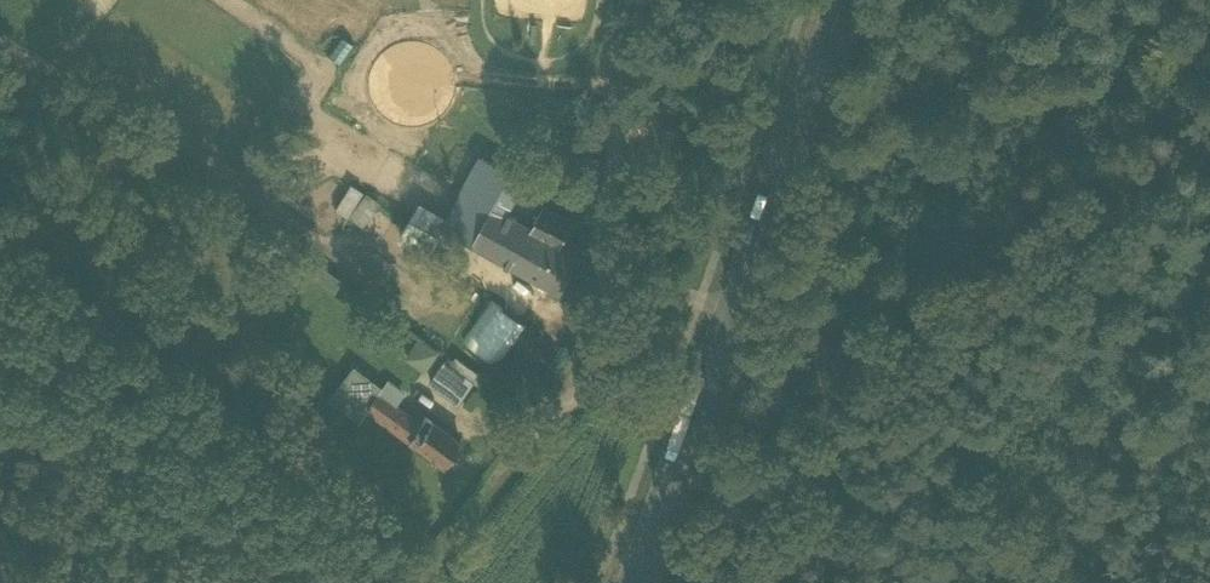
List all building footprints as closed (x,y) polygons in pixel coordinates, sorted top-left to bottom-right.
[(442,230),(532,280),(554,242),(531,229),(531,228),(506,214),(524,182),(482,158),(448,219),(442,230)] [(350,186),(339,206),(351,213),(362,193),(350,186)] [(367,193),(348,218),(362,229),(381,204),(367,193)] [(438,237),(442,230),(448,219),(418,203),(408,220),(438,237)] [(531,229),(554,242),(560,246),(561,245),(574,222),(544,205),(544,206),(531,228),(531,229)] [(438,237),(408,220),(396,243),(425,259),(438,237)] [(581,256),(561,245),(560,246),(554,242),(532,280),(560,295),(568,281),(581,256)] [(320,269),(313,278),(335,294),(342,284),(320,269)] [(498,366),(527,322),(491,298),(461,341),(498,366)] [(430,372),(440,347),(415,337),(405,361),(430,372)] [(443,361),(427,383),(459,405),(474,383),(443,361)] [(361,416),(365,410),(381,387),(353,367),(332,396),(361,416)] [(365,410),(408,441),(419,426),(397,409),(405,397),(384,382),(381,387),(365,410)] [(408,441),(443,467),(460,443),(425,417),(419,426),(408,441)]
